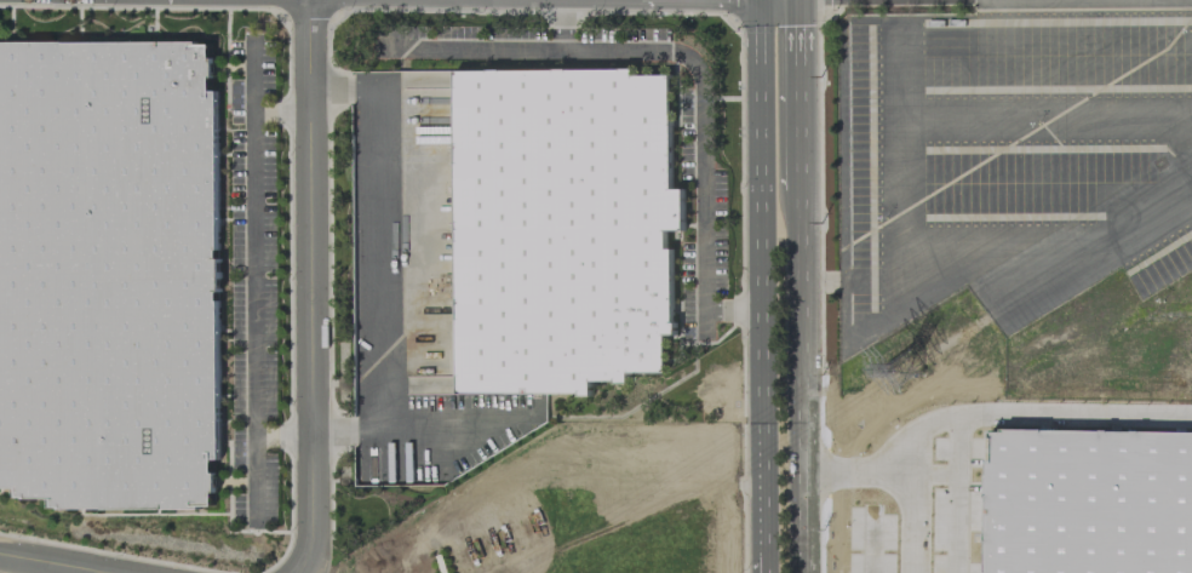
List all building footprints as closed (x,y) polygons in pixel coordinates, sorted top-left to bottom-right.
[(6,488),(6,498),(42,498),(42,509),(214,507),(213,458),(219,458),(216,90),(211,90),(210,41),(0,42),(0,488),(6,488)] [(454,69),(456,393),(591,393),(591,381),(627,381),(627,372),(664,372),(664,334),(672,334),(672,247),(665,247),(665,230),(683,230),(683,188),(670,188),(670,74),(632,75),(632,68),(454,69)]
